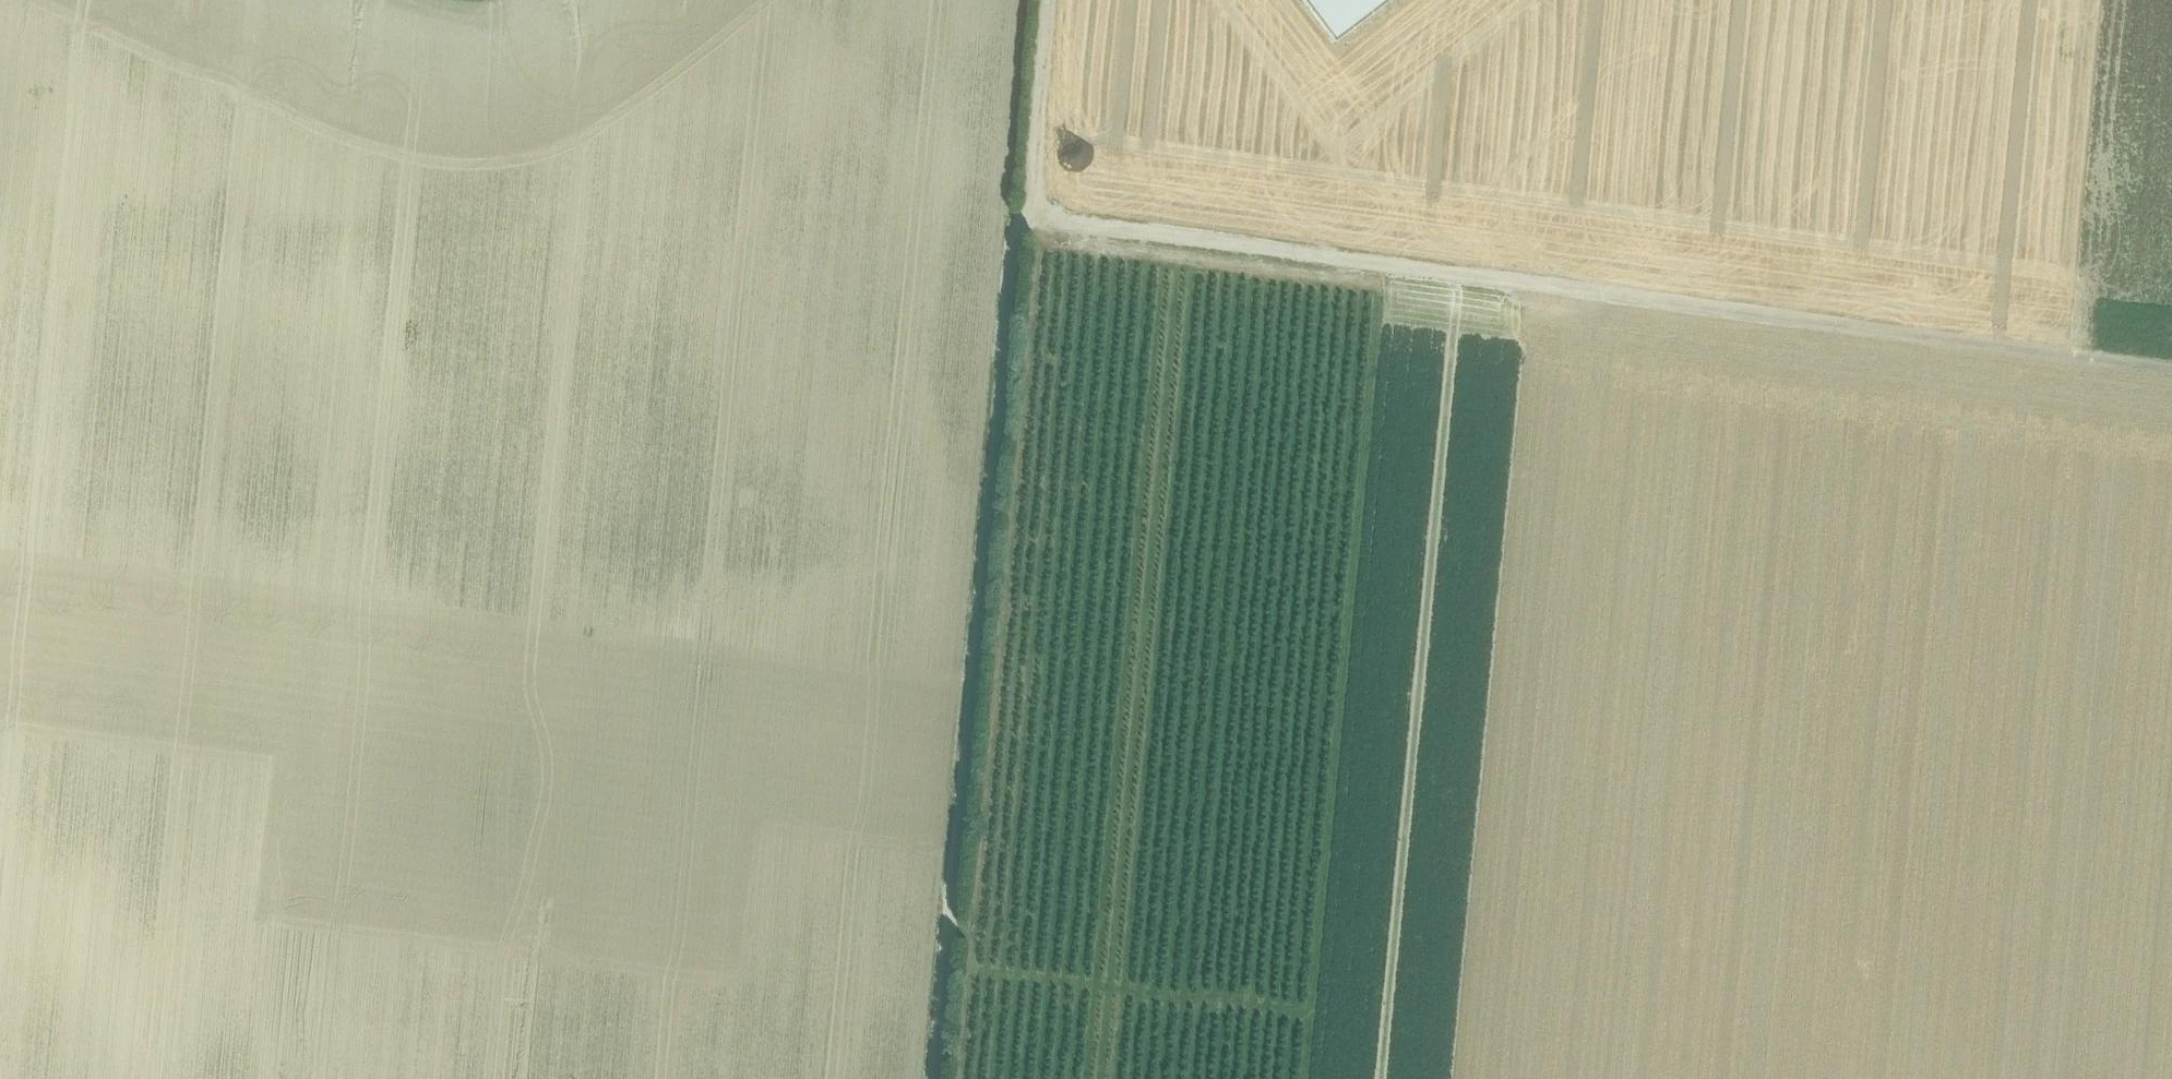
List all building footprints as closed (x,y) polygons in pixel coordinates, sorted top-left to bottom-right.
[(1337,40),(1391,0),(1308,0),(1337,40)]
